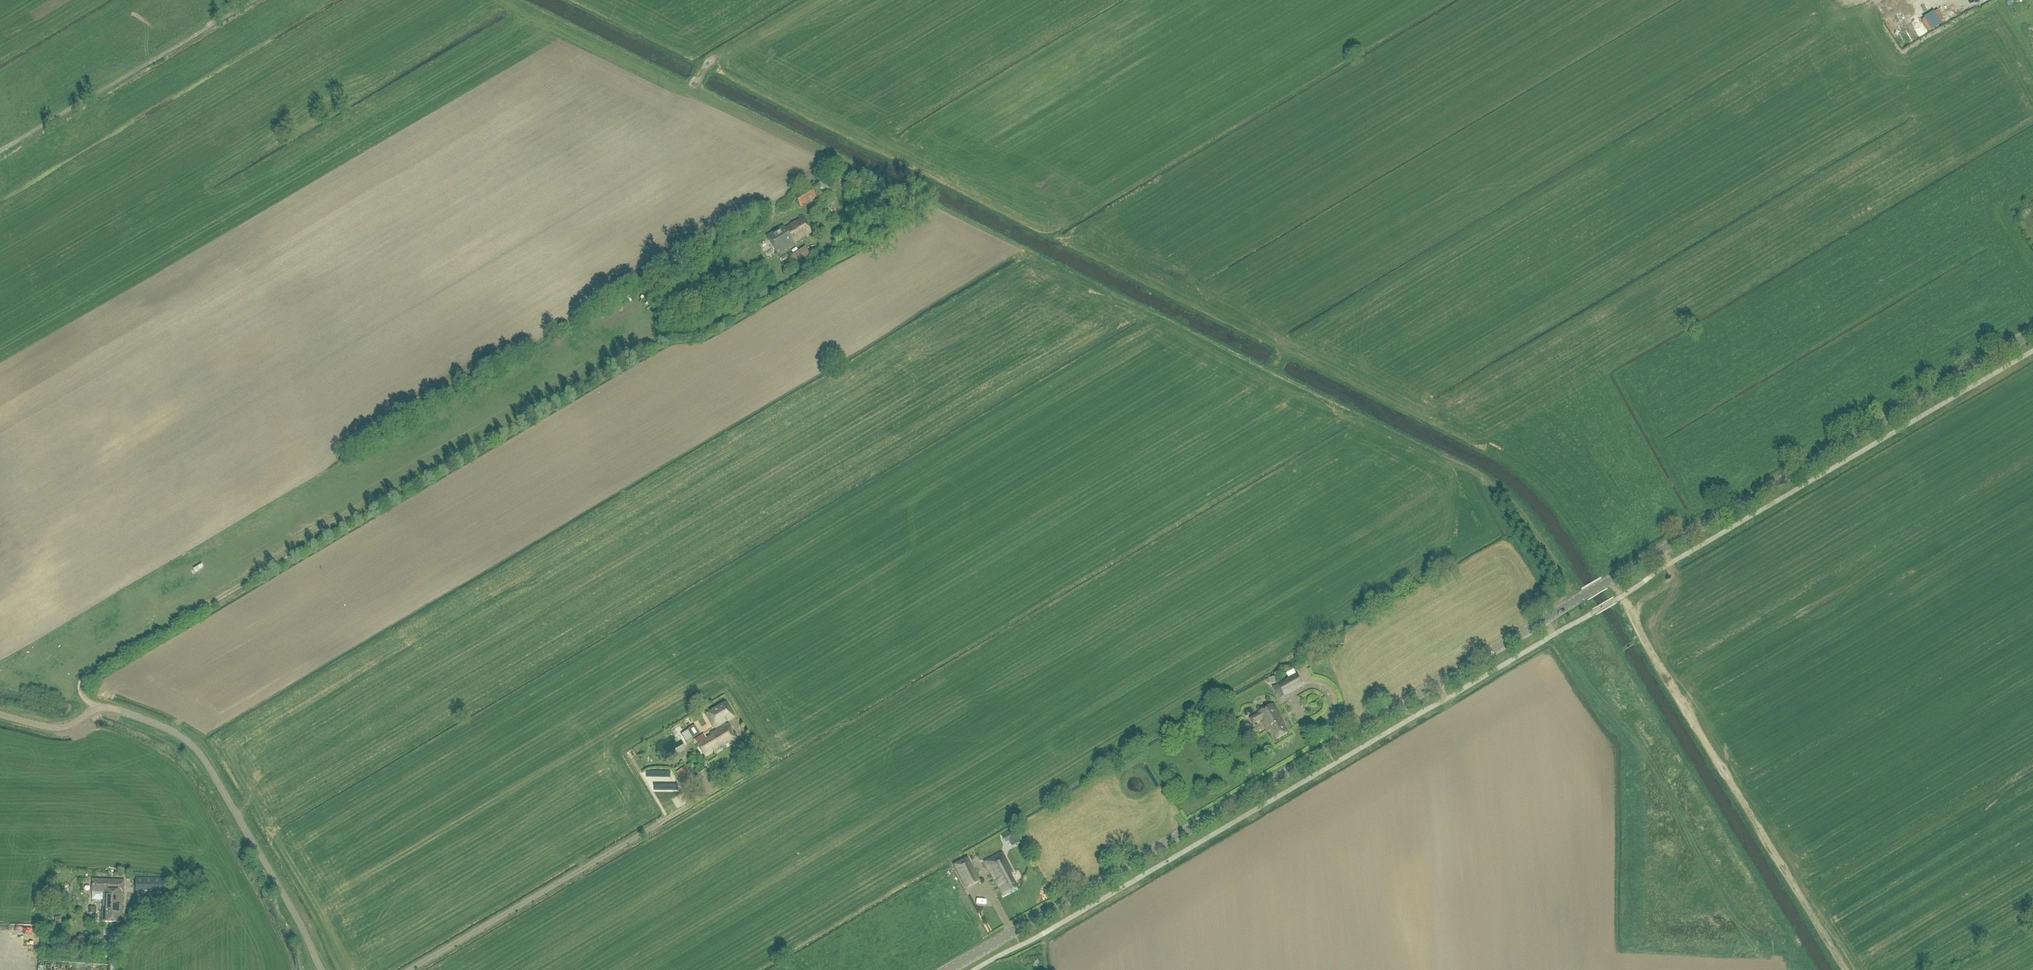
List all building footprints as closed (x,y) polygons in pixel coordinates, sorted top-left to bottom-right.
[(1922,17),(1912,23),(1918,32),(1927,26),(1922,17)] [(817,199),(835,188),(828,178),(811,188),(817,199)] [(800,207),(815,199),(809,189),(794,197),(800,207)] [(776,254),(811,233),(802,219),(768,240),(776,254)] [(22,660),(29,657),(26,652),(19,655),(22,660)] [(1286,680),(1296,674),(1294,669),(1284,675),(1286,680)] [(1296,674),(1286,680),(1278,685),(1285,698),(1304,688),(1296,674)] [(724,724),(736,717),(726,702),(704,715),(713,730),(720,726),(724,724)] [(1276,740),(1288,733),(1279,719),(1281,717),(1274,705),(1258,714),(1258,715),(1253,718),(1256,723),(1262,720),(1269,732),(1271,731),(1276,740)] [(728,725),(726,726),(724,724),(720,726),(721,728),(710,735),(711,737),(706,740),(703,735),(694,741),(697,746),(704,756),(713,751),(714,754),(737,740),(728,725)] [(691,779),(685,769),(676,775),(682,785),(691,779)] [(1003,897),(1017,889),(1009,875),(1012,873),(1002,854),(985,863),(1003,897)] [(980,882),(967,857),(952,865),(965,890),(980,882)] [(168,893),(168,881),(136,880),(135,892),(168,893)] [(123,893),(124,882),(93,881),(92,900),(103,901),(102,922),(121,923),(122,893),(123,893)]
